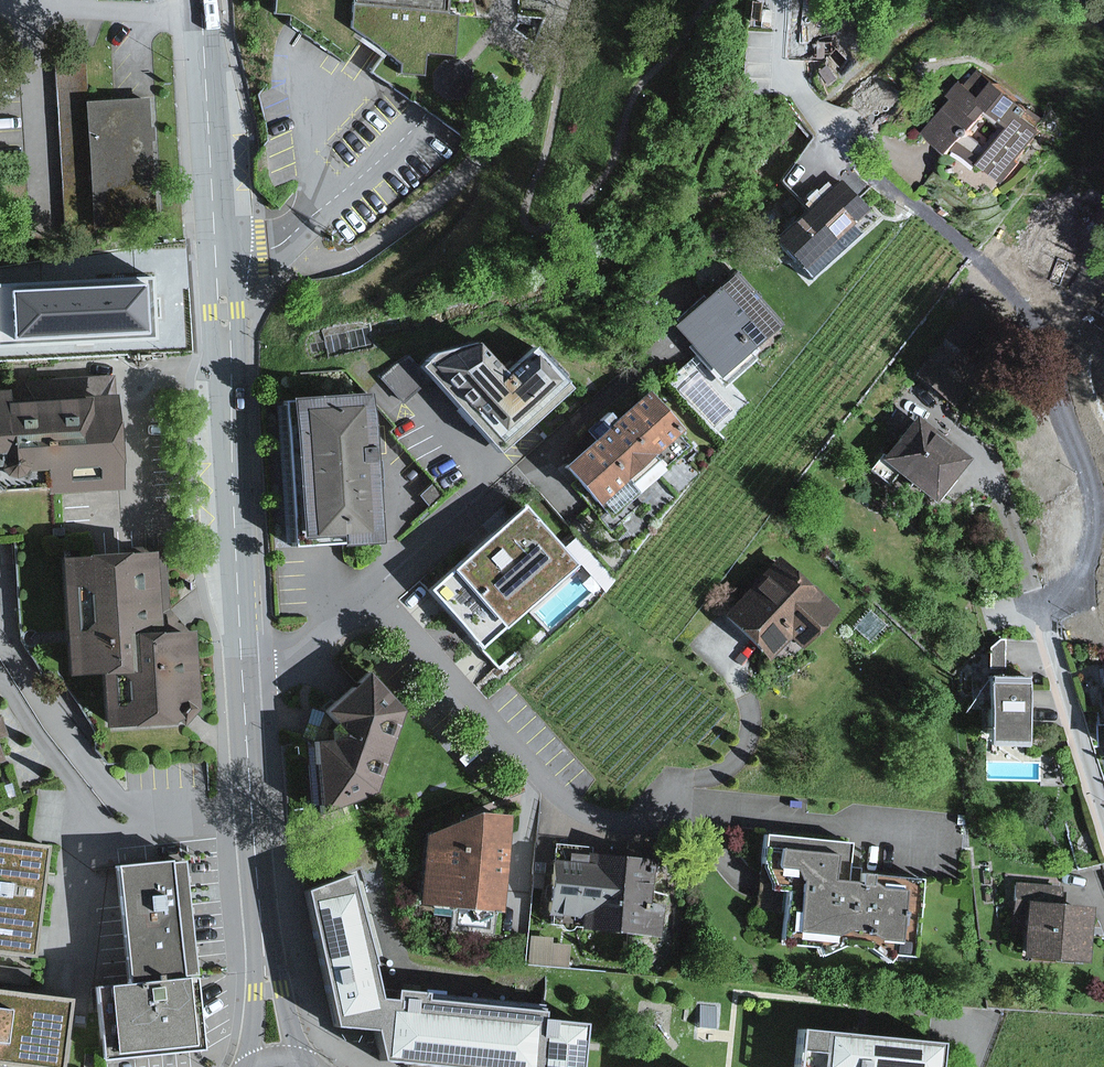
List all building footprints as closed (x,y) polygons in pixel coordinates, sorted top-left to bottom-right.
[(349,32),(358,42),(382,58),(401,62),(401,77),(422,78),(421,55),(452,57),(453,19),(444,0),(351,0),(349,32)] [(1058,120),(987,66),(941,126),(1011,181),(1058,120)] [(58,69),(66,200),(92,198),(85,68),(58,69)] [(161,92),(92,96),(98,219),(167,216),(161,92)] [(885,211),(848,174),(783,238),(820,275),(885,211)] [(794,321),(744,266),(683,322),(734,377),(794,321)] [(159,338),(155,278),(0,287),(0,347),(159,338)] [(504,449),(583,386),(547,342),(514,368),(482,328),(452,352),(436,364),(504,449)] [(405,400),(418,388),(395,364),(383,376),(405,400)] [(695,427),(657,385),(574,462),(613,503),(695,427)] [(33,494),(26,400),(5,401),(4,387),(0,387),(0,496),(33,494)] [(369,393),(283,398),(293,546),(305,545),(379,541),(369,393)] [(113,394),(26,400),(33,494),(120,488),(113,394)] [(965,451),(909,410),(862,473),(880,487),(892,471),(929,499),(965,451)] [(580,565),(529,508),(433,591),(484,649),(580,565)] [(160,550),(64,555),(71,672),(105,671),(125,670),(123,630),(165,628),(160,550)] [(850,606),(789,551),(732,614),(780,657),(799,636),(813,648),(850,606)] [(193,626),(165,628),(123,630),(125,670),(105,671),(108,733),(199,728),(193,626)] [(396,716),(362,672),(318,707),(341,734),(308,740),(310,805),(375,791),(396,716)] [(1021,679),(957,680),(958,711),(982,711),(982,750),(1022,749),(1021,679)] [(491,809),(434,831),(429,902),(513,911),(522,813),(491,809)] [(846,838),(752,830),(748,867),(797,871),(792,940),(905,949),(911,883),(842,877),(846,838)] [(52,842),(0,835),(0,958),(36,963),(52,842)] [(585,879),(541,874),(537,923),(659,935),(662,906),(642,904),(647,854),(588,848),(585,879)] [(116,873),(127,983),(194,977),(184,867),(116,873)] [(359,875),(317,893),(343,1024),(387,1029),(391,993),(359,875)] [(1057,880),(1010,876),(1006,920),(1023,922),(1018,962),(1083,969),(1089,909),(1055,905),(1057,880)] [(194,977),(127,983),(95,986),(102,1059),(202,1049),(194,977)] [(387,1029),(395,1059),(469,1066),(548,1066),(552,1014),(441,1004),(443,987),(406,984),(405,995),(391,993),(387,1029)] [(0,993),(0,1066),(68,1066),(77,1003),(0,993)] [(552,1014),(548,1066),(592,1066),(596,1018),(552,1014)] [(814,1028),(811,1066),(955,1066),(957,1041),(814,1028)]
